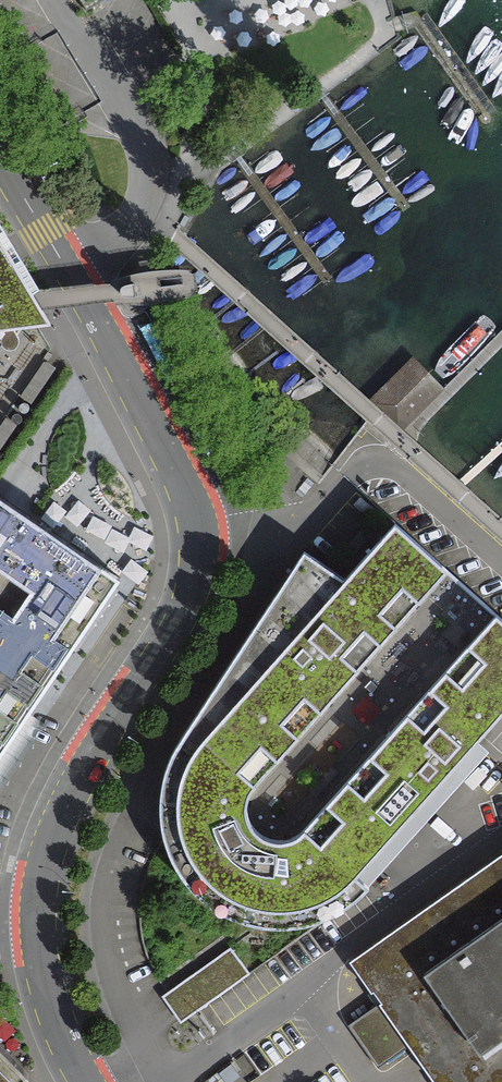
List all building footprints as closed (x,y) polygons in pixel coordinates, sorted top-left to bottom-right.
[(42,322),(0,252),(0,328),(42,322)] [(143,290),(137,291),(138,303),(152,302),(151,296),(151,290),(143,290)] [(444,387),(411,360),(370,399),(404,428),(444,387)] [(108,577),(5,507),(0,503),(0,736),(49,664),(108,577)] [(365,891),(353,881),(459,759),(501,710),(501,624),(389,526),(340,583),(303,550),(192,720),(164,762),(159,781),(155,813),(160,842),(169,866),(186,891),(209,911),(233,924),(260,930),(285,930),(307,926),(330,918),(351,904),(365,891)] [(433,1081),(501,1081),(501,879),(493,866),(351,966),(422,1066),(433,1081)] [(249,974),(231,948),(162,996),(180,1022),(249,974)] [(22,1069),(0,1047),(0,1081),(9,1081),(22,1069)]
